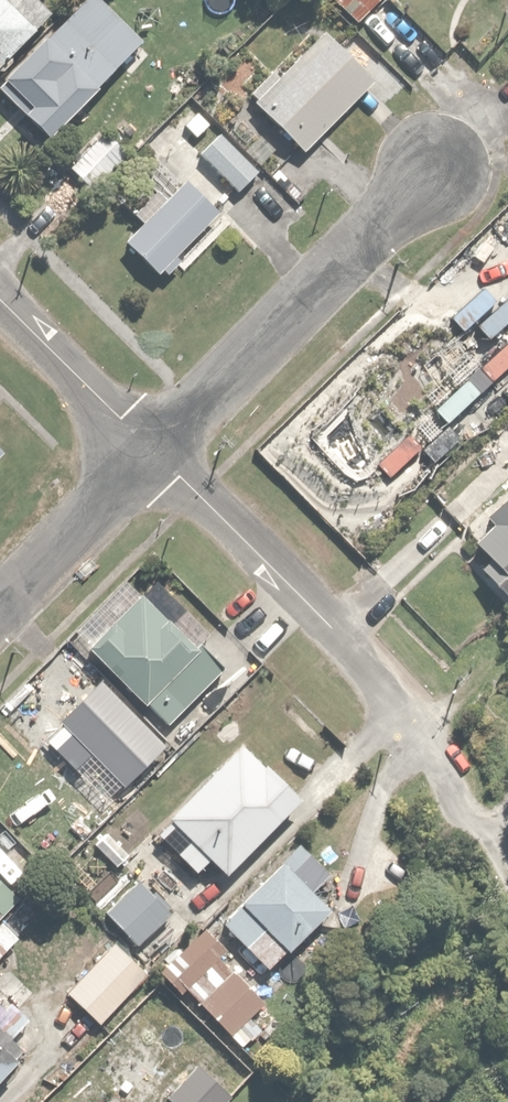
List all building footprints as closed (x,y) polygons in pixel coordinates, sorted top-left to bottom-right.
[(142,44),(144,42),(104,0),(83,0),(0,80),(0,86),(47,135),(118,67),(125,74),(149,51),(142,44)] [(56,13),(43,0),(0,0),(0,67),(56,13)] [(359,19),(376,0),(338,0),(359,19)] [(278,72),(271,65),(246,89),(302,147),(373,79),(324,27),(278,72)] [(104,129),(68,167),(89,187),(126,150),(104,129)] [(220,129),(199,149),(239,191),(260,170),(220,129)] [(189,175),(128,236),(161,269),(222,208),(189,175)] [(484,512),(492,521),(473,539),(492,559),(480,570),(507,599),(507,490),(484,512)] [(139,582),(81,642),(163,720),(220,660),(139,582)] [(106,682),(69,719),(116,765),(152,729),(106,682)] [(201,866),(211,856),(227,873),(301,797),(241,738),(167,814),(184,830),(174,840),(201,866)] [(317,888),(330,876),(298,842),(219,916),(267,968),(334,907),(317,888)] [(138,877),(104,911),(140,947),(174,913),(138,877)] [(18,894),(0,878),(0,913),(18,894)] [(156,967),(180,990),(183,987),(239,1043),(274,1009),(218,954),(226,946),(201,922),(156,967)] [(113,937),(65,988),(100,1021),(148,969),(113,937)] [(18,1046),(0,1031),(0,1066),(18,1046)] [(163,1092),(175,1101),(222,1101),(230,1093),(192,1059),(163,1092)]
